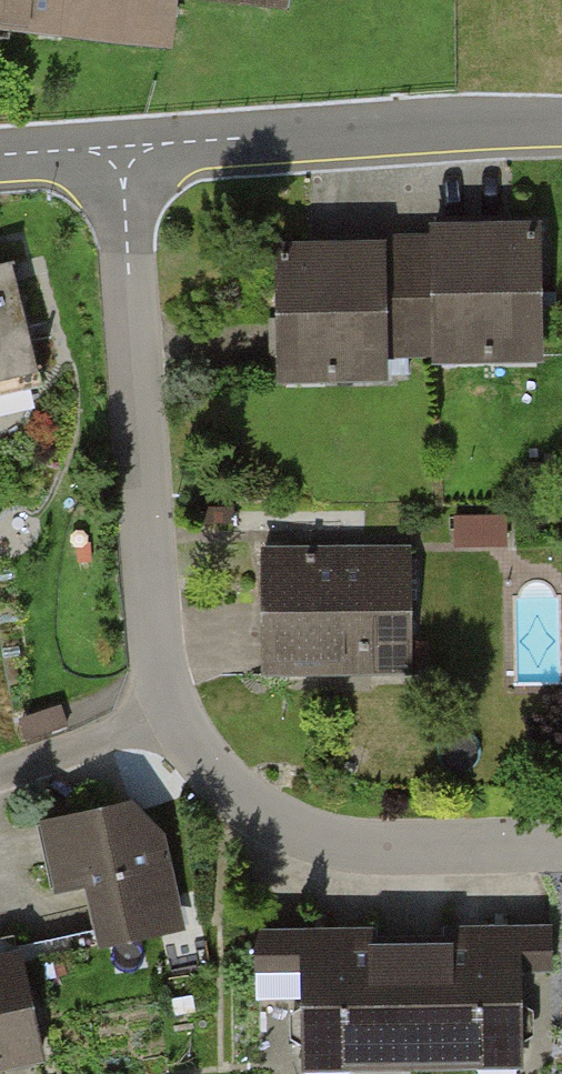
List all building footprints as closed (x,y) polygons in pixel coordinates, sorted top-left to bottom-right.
[(15,32),(19,0),(0,0),(0,31),(15,32)] [(15,32),(170,51),(176,0),(19,0),(15,32)] [(539,359),(538,229),(433,229),(433,252),(433,354),(433,360),(539,359)] [(383,252),(383,244),(279,245),(280,380),(384,379),(383,354),(383,252)] [(383,354),(433,354),(433,252),(383,252),(383,354)] [(35,365),(11,264),(0,267),(0,374),(35,365)] [(269,673),(411,671),(410,547),(269,548),(269,673)] [(103,939),(182,926),(167,840),(133,802),(48,816),(59,876),(91,871),(103,939)] [(414,1063),(520,1062),(519,965),(556,965),(555,922),(412,924),(414,1063)] [(414,1063),(412,924),(257,926),(258,968),(306,967),(308,1065),(414,1063)] [(41,1056),(19,956),(0,961),(0,1065),(41,1056)]
